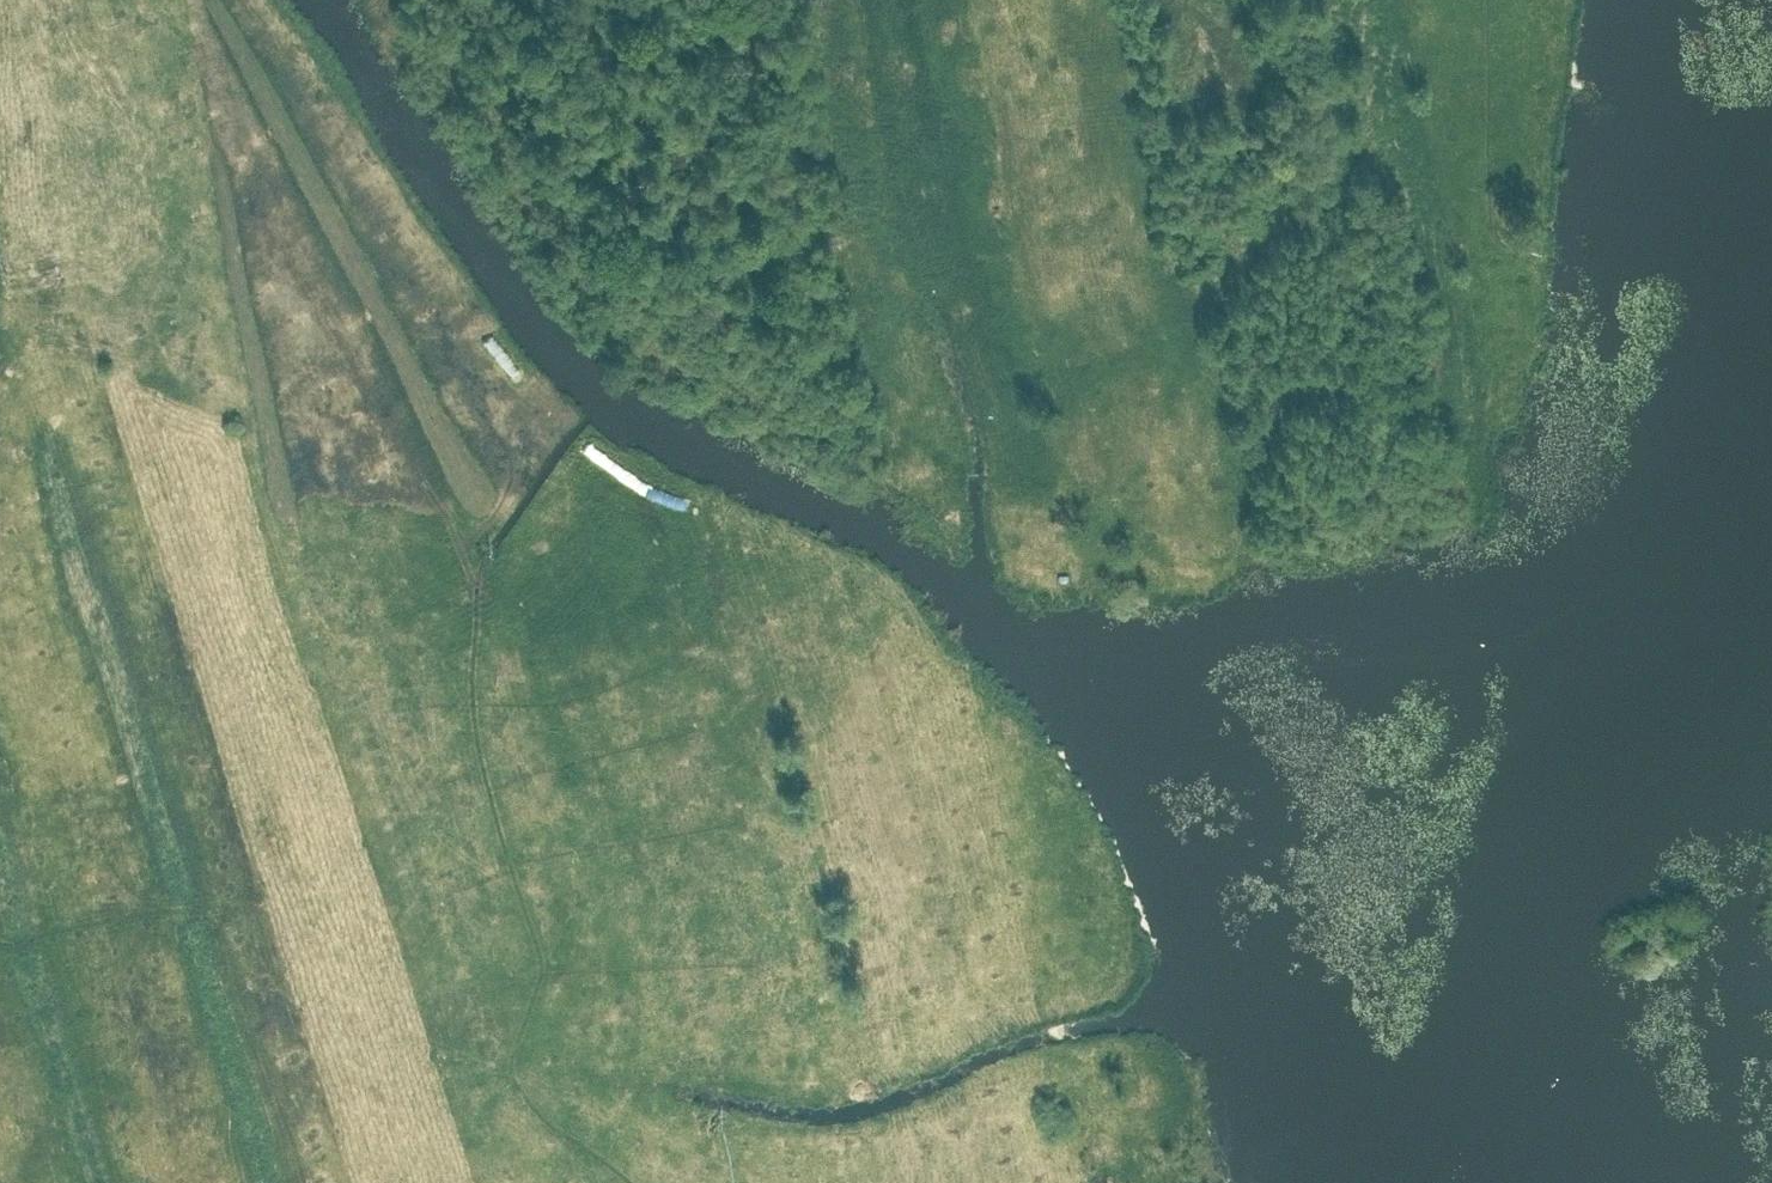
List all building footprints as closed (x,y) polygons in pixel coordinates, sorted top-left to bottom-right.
[(384,164),(395,181),(405,175),(394,157),(384,164)]
